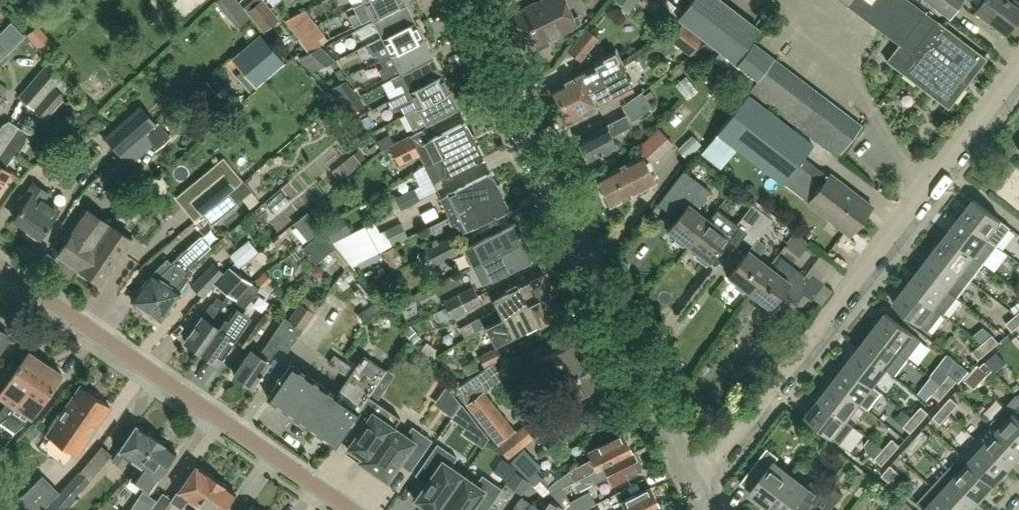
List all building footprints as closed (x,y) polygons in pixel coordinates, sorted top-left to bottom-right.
[(215,1),(237,27),(250,17),(246,12),(247,11),(237,0),(216,0),(215,1)] [(239,1),(247,10),(260,0),(240,0),(239,1)] [(246,12),(250,17),(253,20),(269,7),(264,0),(260,0),(247,10),(247,11),(246,12)] [(404,1),(403,0),(364,0),(362,1),(363,2),(352,7),(355,13),(349,16),(354,27),(404,1)] [(578,15),(571,19),(562,0),(546,0),(514,16),(531,50),(535,48),(537,51),(550,44),(549,41),(572,30),(570,28),(581,23),(578,15)] [(631,11),(640,0),(617,0),(631,11)] [(639,4),(654,14),(660,6),(651,0),(642,0),(639,4)] [(734,63),(759,29),(722,0),(692,0),(677,19),(734,63)] [(946,28),(908,0),(838,0),(898,45),(886,61),(948,108),(985,58),(946,28)] [(963,0),(925,0),(949,18),(963,0)] [(1015,0),(1013,0),(1011,3),(1007,0),(983,0),(975,10),(1005,34),(1018,16),(1018,3),(1015,0)] [(382,38),(414,21),(406,5),(385,15),(356,30),(360,40),(378,31),(382,38)] [(269,7),(253,20),(263,32),(279,19),(275,14),(269,7)] [(287,25),(291,30),(298,38),(305,32),(317,26),(305,10),(301,12),(285,20),(287,25)] [(390,54),(422,38),(414,21),(382,38),(367,45),(371,53),(375,51),(379,60),(390,54)] [(0,32),(0,38),(11,49),(22,38),(24,36),(11,22),(0,32)] [(669,40),(689,56),(702,40),(681,24),(669,40)] [(318,47),(322,44),(316,36),(322,32),(317,26),(305,32),(298,38),(297,39),(304,46),(309,52),(318,47)] [(580,60),(598,37),(587,29),(569,51),(580,60)] [(24,36),(22,38),(27,43),(31,40),(25,35),(24,36)] [(264,35),(236,58),(259,85),(287,62),(264,35)] [(383,78),(428,56),(431,55),(422,38),(390,54),(379,60),(383,68),(379,70),(383,78)] [(861,126),(774,59),(753,43),(736,65),(757,81),(750,91),(837,157),(861,126)] [(333,60),(318,47),(309,52),(324,65),(333,60)] [(324,65),(309,52),(298,57),(312,71),(324,65)] [(605,83),(602,76),(620,67),(614,54),(593,65),(594,66),(550,88),(559,106),(605,83)] [(404,92),(441,74),(433,58),(390,79),(394,88),(400,84),(404,92)] [(17,97),(35,111),(62,78),(46,64),(17,97)] [(568,123),(632,90),(620,67),(602,76),(605,83),(559,106),(564,115),(568,123)] [(404,92),(387,100),(392,110),(402,105),(406,113),(417,107),(449,91),(441,74),(404,92)] [(72,86),(62,78),(35,111),(45,119),(72,86)] [(682,102),(694,96),(685,80),(673,87),(682,102)] [(332,88),(343,101),(353,92),(344,81),(332,88)] [(414,129),(457,108),(449,91),(417,107),(406,113),(414,129)] [(353,92),(343,101),(354,113),(363,106),(353,92)] [(632,119),(651,104),(641,92),(622,106),(632,119)] [(804,157),(813,144),(747,94),(702,153),(721,168),(736,148),(783,184),(797,165),(822,184),(808,203),(850,236),(872,206),(830,174),(829,176),(804,157)] [(81,108),(80,116),(85,121),(95,113),(86,103),(81,108)] [(89,184),(94,176),(93,175),(98,171),(118,155),(127,147),(129,149),(157,125),(141,105),(112,129),(104,121),(78,144),(90,158),(65,195),(77,202),(89,184)] [(675,112),(668,118),(674,125),(681,118),(675,112)] [(617,146),(611,136),(623,129),(631,126),(626,116),(618,119),(581,139),(577,141),(587,161),(617,146)] [(19,127),(11,122),(3,125),(0,129),(0,154),(19,127)] [(423,165),(474,140),(465,122),(428,140),(423,130),(410,136),(394,144),(390,146),(400,165),(419,155),(423,165)] [(169,139),(157,125),(129,149),(127,147),(118,155),(119,156),(120,155),(130,166),(152,146),(156,150),(169,139)] [(12,171),(6,167),(15,154),(17,155),(26,142),(28,133),(19,127),(0,154),(0,190),(4,184),(4,183),(12,171)] [(652,162),(673,142),(659,127),(637,147),(652,162)] [(692,133),(683,143),(692,153),(702,144),(692,133)] [(389,135),(376,142),(381,151),(390,146),(394,144),(389,135)] [(436,190),(433,183),(442,178),(483,158),(474,140),(423,165),(424,167),(413,173),(421,188),(416,190),(414,187),(391,198),(397,210),(436,190)] [(1006,157),(1018,167),(1018,141),(1006,157)] [(133,168),(130,166),(120,155),(119,156),(101,173),(113,186),(133,168)] [(656,182),(642,155),(596,179),(610,207),(656,182)] [(335,181),(360,171),(355,160),(331,170),(335,181)] [(708,220),(695,210),(710,191),(683,170),(658,203),(677,217),(668,229),(689,245),(708,220)] [(448,215),(499,190),(490,172),(447,193),(448,195),(440,199),(448,215)] [(245,181),(220,200),(205,213),(203,214),(211,225),(237,205),(236,204),(252,191),(245,181)] [(60,208),(45,198),(48,193),(33,183),(16,208),(20,211),(14,220),(27,229),(25,232),(36,240),(38,237),(40,238),(60,208)] [(477,224),(508,209),(499,190),(448,215),(448,217),(451,224),(452,228),(457,225),(461,233),(470,229),(469,228),(477,224)] [(997,246),(1011,228),(974,199),(967,208),(963,205),(956,214),(960,217),(997,246)] [(732,229),(742,237),(762,211),(752,203),(732,229)] [(107,228),(109,224),(84,207),(62,239),(66,242),(57,254),(79,269),(107,228)] [(772,219),(762,211),(742,237),(752,244),(728,276),(749,292),(768,266),(757,258),(767,245),(758,238),(772,219)] [(448,217),(430,226),(433,233),(435,232),(434,228),(448,221),(450,225),(451,224),(448,217)] [(997,246),(960,217),(947,234),(984,263),(997,246)] [(709,261),(729,236),(708,220),(689,245),(709,261)] [(373,222),(332,243),(350,265),(407,236),(400,222),(379,232),(373,222)] [(473,266),(524,240),(515,223),(484,238),(464,248),(470,260),(473,266)] [(112,273),(133,241),(109,224),(107,228),(79,269),(81,270),(80,274),(86,278),(90,276),(100,283),(109,271),(112,273)] [(287,246),(304,234),(297,224),(280,236),(287,246)] [(311,241),(323,256),(333,248),(320,233),(311,241)] [(796,233),(786,246),(798,256),(809,243),(796,233)] [(984,263),(947,234),(934,251),(962,273),(962,272),(969,278),(971,280),(984,263)] [(449,237),(437,243),(445,258),(456,252),(449,237)] [(482,283),(525,261),(533,257),(524,240),(473,266),(482,283)] [(433,264),(445,258),(437,243),(426,249),(433,264)] [(146,311),(165,282),(178,271),(180,268),(183,265),(188,269),(189,268),(188,267),(200,256),(190,245),(171,262),(167,258),(151,273),(131,301),(136,304),(135,307),(140,310),(144,309),(146,311)] [(394,246),(382,252),(391,268),(402,262),(394,246)] [(956,295),(958,297),(971,280),(969,278),(962,272),(962,273),(934,251),(921,268),(955,295),(956,295)] [(810,279),(777,254),(768,266),(749,292),(769,307),(784,288),(797,298),(803,290),(812,297),(823,283),(813,275),(810,279)] [(235,262),(230,267),(234,271),(239,267),(235,262)] [(214,284),(220,278),(224,274),(223,273),(213,263),(191,287),(202,297),(214,284)] [(160,320),(191,275),(194,271),(189,268),(188,269),(183,265),(180,268),(178,271),(165,282),(146,311),(148,312),(148,316),(152,319),(156,317),(160,320)] [(201,352),(227,315),(232,308),(250,282),(234,271),(230,267),(223,273),(224,274),(220,278),(214,284),(228,294),(223,301),(217,297),(212,304),(210,303),(184,340),(201,352)] [(955,295),(921,268),(907,285),(943,313),(944,314),(958,297),(956,295),(955,295)] [(464,337),(485,326),(550,294),(544,280),(542,276),(493,301),(498,309),(460,328),(464,337)] [(201,352),(217,363),(250,317),(242,312),(259,288),(250,282),(232,308),(227,315),(201,352)] [(929,331),(943,313),(907,285),(894,303),(929,331)] [(473,288),(458,295),(466,310),(481,303),(473,288)] [(494,344),(559,312),(550,294),(485,326),(494,344)] [(451,318),(466,310),(458,295),(444,303),(451,318)] [(289,321),(303,330),(320,306),(305,297),(289,321)] [(749,300),(741,311),(747,316),(755,305),(749,300)] [(922,340),(914,334),(886,313),(872,331),(908,358),(922,340)] [(1018,326),(1018,318),(1016,315),(1006,323),(1013,331),(1018,326)] [(298,337),(303,330),(289,321),(284,317),(258,356),(251,351),(234,375),(251,386),(279,346),(287,352),(298,337)] [(9,336),(1,330),(1,327),(0,325),(0,349),(9,336)] [(895,375),(908,358),(872,331),(859,348),(865,352),(887,369),(895,375)] [(993,335),(983,343),(989,351),(999,342),(993,335)] [(598,386),(581,352),(575,341),(534,362),(543,379),(556,373),(570,400),(598,386)] [(979,359),(989,351),(983,343),(972,352),(979,359)] [(424,346),(416,356),(428,365),(436,356),(424,346)] [(502,359),(496,348),(478,357),(483,368),(489,365),(493,362),(494,363),(502,359)] [(887,369),(865,352),(859,348),(846,365),(874,386),(887,369)] [(14,407),(45,363),(28,351),(8,381),(0,392),(0,399),(6,403),(0,411),(0,423),(1,422),(7,418),(14,407)] [(338,439),(368,395),(373,388),(379,379),(385,371),(364,356),(356,369),(334,354),(328,363),(349,378),(336,396),(290,364),(267,398),(317,432),(334,444),(338,439)] [(41,404),(62,374),(45,363),(14,407),(7,418),(1,422),(15,431),(23,424),(28,417),(31,419),(41,404)] [(512,430),(483,392),(504,376),(494,363),(489,365),(455,390),(496,442),(512,430)] [(882,393),(874,386),(846,365),(833,382),(861,403),(869,410),(882,393)] [(950,374),(941,384),(949,390),(958,380),(950,374)] [(847,420),(861,403),(833,382),(820,399),(847,420)] [(940,400),(949,390),(941,384),(933,394),(940,400)] [(76,456),(110,407),(80,386),(61,413),(59,412),(49,427),(51,428),(46,435),(76,456)] [(393,426),(400,417),(368,395),(338,439),(348,446),(347,447),(362,457),(359,461),(366,465),(393,426)] [(951,397),(942,407),(950,414),(959,404),(951,397)] [(854,425),(847,420),(820,399),(806,417),(840,443),(854,425)] [(466,429),(473,419),(461,405),(451,419),(466,429)] [(922,406),(913,416),(920,423),(929,413),(922,406)] [(1017,415),(1007,406),(992,423),(998,429),(1018,448),(1018,413),(1017,415)] [(941,424),(950,414),(942,407),(933,417),(941,424)] [(911,433),(920,423),(913,416),(904,426),(911,433)] [(998,429),(992,423),(977,439),(1010,469),(1018,459),(1018,448),(998,429)] [(138,465),(157,438),(154,436),(153,434),(149,432),(146,431),(136,424),(111,461),(122,468),(129,459),(138,465)] [(506,458),(531,437),(521,424),(496,445),(506,458)] [(414,466),(432,439),(412,426),(405,435),(393,426),(366,465),(387,480),(402,458),(414,466)] [(922,429),(914,439),(921,446),(930,436),(922,429)] [(573,481),(631,453),(621,435),(588,451),(591,459),(568,470),(573,481)] [(155,482),(176,452),(166,445),(165,443),(161,440),(159,440),(157,438),(138,465),(150,473),(147,477),(155,482)] [(893,439),(884,449),(891,455),(900,445),(893,439)] [(912,456),(921,446),(914,439),(905,449),(912,456)] [(1010,469),(977,439),(962,455),(995,485),(1010,469)] [(463,475),(450,466),(457,457),(437,443),(419,469),(430,477),(414,499),(430,509),(438,509),(463,475)] [(111,454),(101,446),(52,506),(58,509),(64,509),(111,454)] [(539,481),(546,489),(551,484),(544,477),(543,479),(535,471),(540,466),(523,448),(509,459),(534,485),(539,481)] [(768,507),(792,475),(775,463),(780,457),(768,448),(741,483),(751,491),(750,493),(768,507)] [(882,465),(891,455),(884,449),(875,459),(882,465)] [(614,483),(639,471),(631,453),(573,481),(578,491),(609,476),(610,475),(614,483)] [(995,485),(962,455),(962,454),(947,470),(980,500),(995,485)] [(889,482),(898,471),(891,465),(882,475),(889,482)] [(196,466),(172,499),(171,501),(180,507),(188,500),(197,506),(216,480),(213,478),(212,475),(208,473),(206,473),(196,466)] [(947,470),(933,486),(959,509),(972,509),(980,500),(947,470)] [(514,471),(508,480),(524,491),(530,482),(514,471)] [(502,488),(482,474),(475,483),(463,475),(438,509),(470,509),(472,507),(477,509),(487,509),(502,488)] [(816,500),(817,501),(825,491),(824,491),(813,482),(808,488),(792,475),(768,507),(772,509),(809,509),(816,500)] [(61,495),(45,478),(11,509),(44,509),(61,495)] [(235,493),(225,486),(225,484),(221,481),(218,481),(216,480),(197,506),(194,509),(224,509),(235,493)] [(539,481),(534,485),(533,486),(543,496),(549,492),(546,489),(539,481)] [(596,504),(590,492),(570,502),(562,487),(554,482),(551,484),(546,489),(549,492),(551,491),(552,492),(565,507),(568,509),(583,509),(596,504)] [(824,491),(825,491),(817,501),(816,500),(809,509),(834,509),(832,509),(843,494),(829,484),(824,491)] [(933,486),(917,503),(925,509),(959,509),(933,486)] [(624,509),(650,509),(658,506),(648,488),(623,501),(627,509),(624,509)] [(150,509),(156,501),(142,492),(132,508),(136,509),(149,509),(150,509)] [(531,504),(522,497),(513,509),(527,509),(531,504)] [(563,508),(551,500),(543,509),(562,509),(563,508)]
